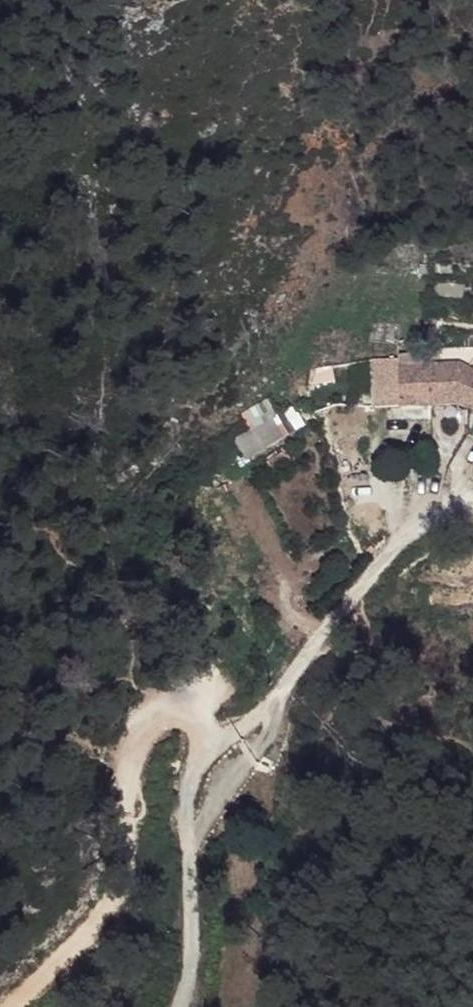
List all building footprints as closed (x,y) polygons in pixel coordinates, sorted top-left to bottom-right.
[(341,320),(348,357),(412,353),(472,374),(472,337),(407,314),(341,320)] [(241,412),(250,427),(232,437),(245,460),(304,426),(296,412),(283,420),(268,396),(241,412)] [(453,420),(437,416),(431,428),(447,435),(453,420)] [(465,431),(461,443),(472,449),(472,435),(465,431)]
